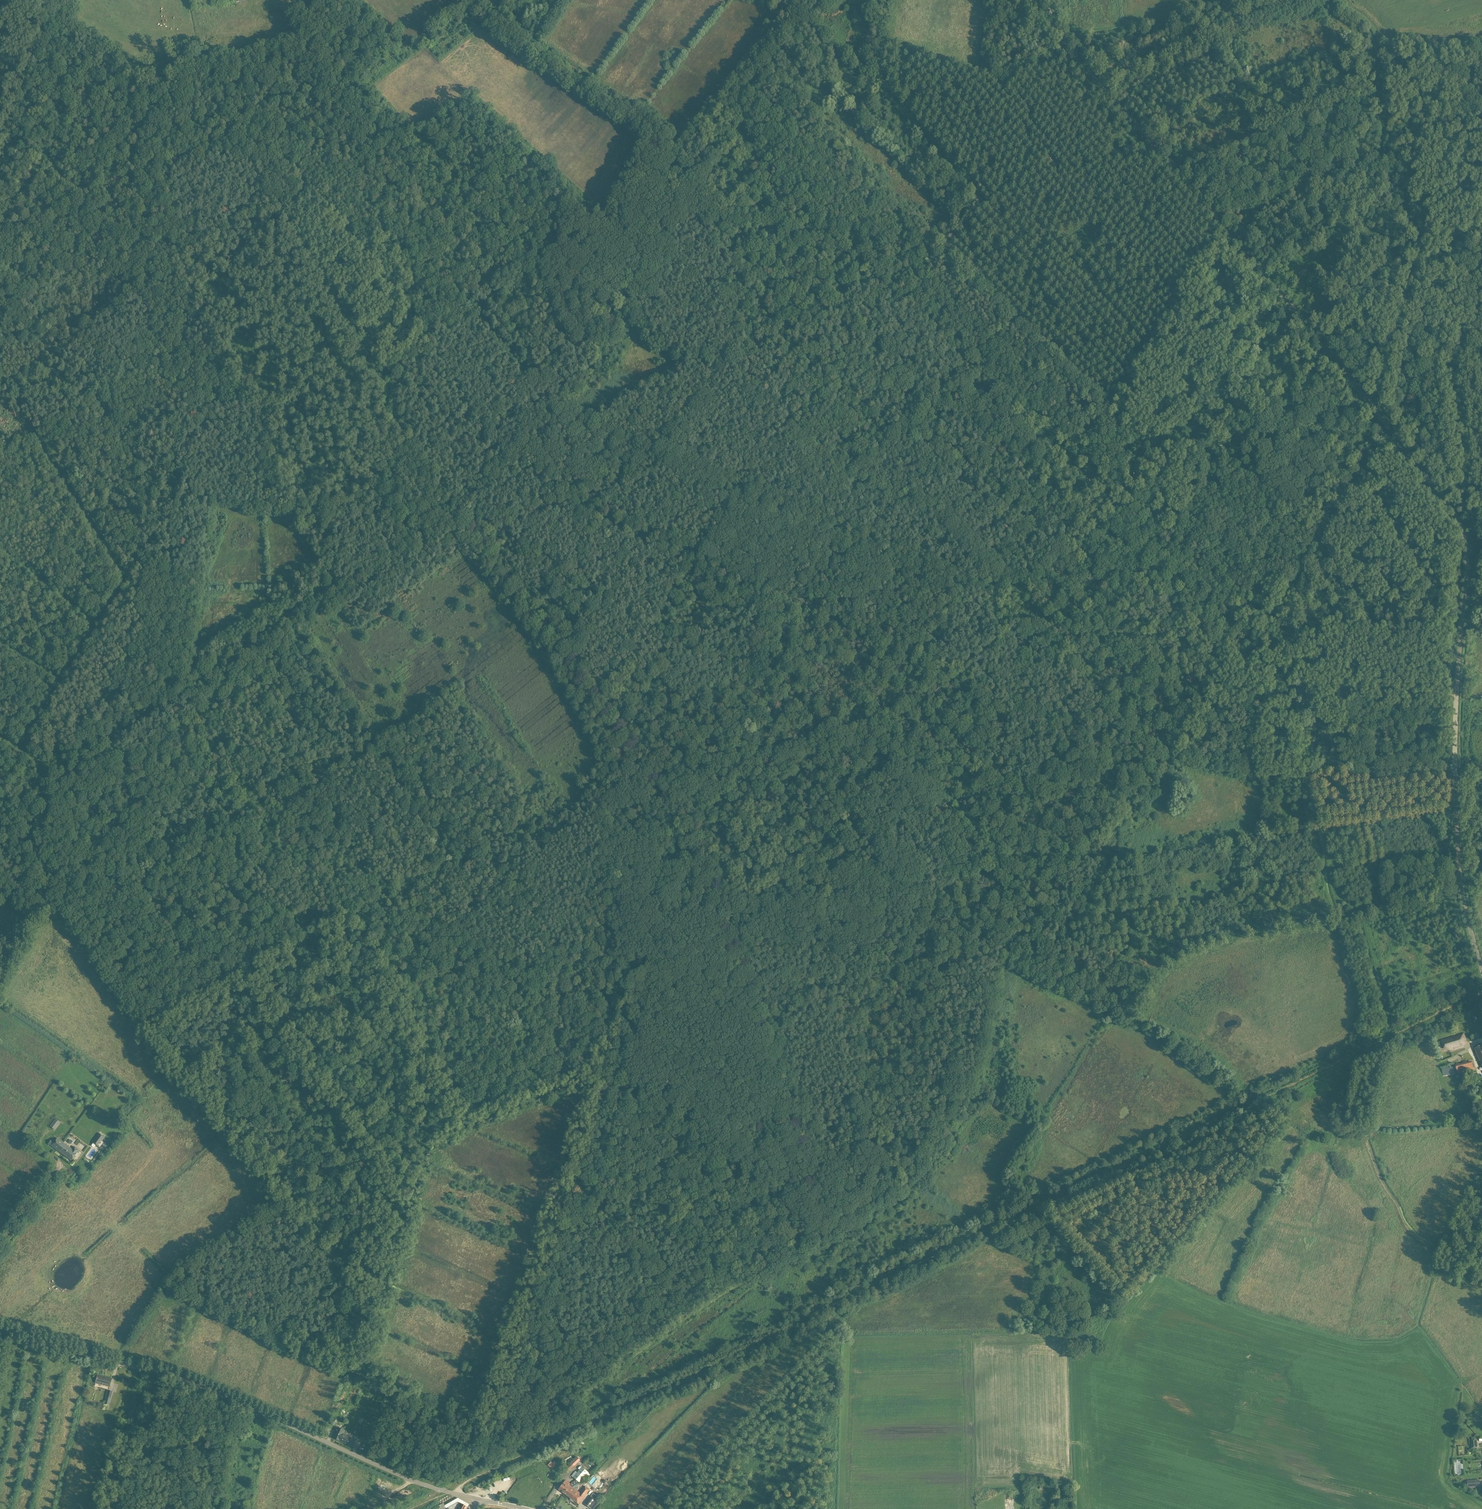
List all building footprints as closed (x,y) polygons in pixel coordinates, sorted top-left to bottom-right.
[(1466,1041),(1464,1033),(1441,1040),(1444,1048),(1448,1047),(1449,1050),(1464,1046),(1463,1042),(1466,1041)] [(1471,1062),(1456,1066),(1458,1073),(1473,1069),(1471,1062)] [(49,1126),(54,1129),(59,1122),(54,1119),(49,1126)] [(71,1160),(74,1156),(77,1153),(79,1150),(74,1147),(72,1150),(64,1143),(72,1132),(64,1127),(56,1138),(57,1138),(54,1142),(51,1140),(49,1143),(71,1160)] [(109,1386),(112,1378),(97,1375),(95,1383),(109,1386)] [(343,1430),(343,1429),(338,1427),(334,1438),(352,1446),(356,1439),(342,1433),(343,1430)] [(568,1472),(580,1460),(577,1457),(564,1469),(568,1472)] [(1454,1459),(1455,1473),(1463,1473),(1462,1459),(1454,1459)] [(580,1482),(588,1472),(582,1467),(577,1472),(573,1477),(577,1479),(580,1482)] [(569,1485),(570,1484),(565,1480),(563,1483),(562,1485),(559,1489),(564,1493),(568,1489),(570,1490),(572,1487),(569,1485)] [(568,1489),(564,1493),(571,1498),(570,1499),(573,1501),(574,1500),(579,1504),(582,1500),(589,1490),(584,1487),(580,1493),(572,1487),(570,1490),(568,1489)] [(596,1500),(591,1496),(585,1504),(590,1508),(592,1508),(593,1508),(599,1502),(596,1500)]
